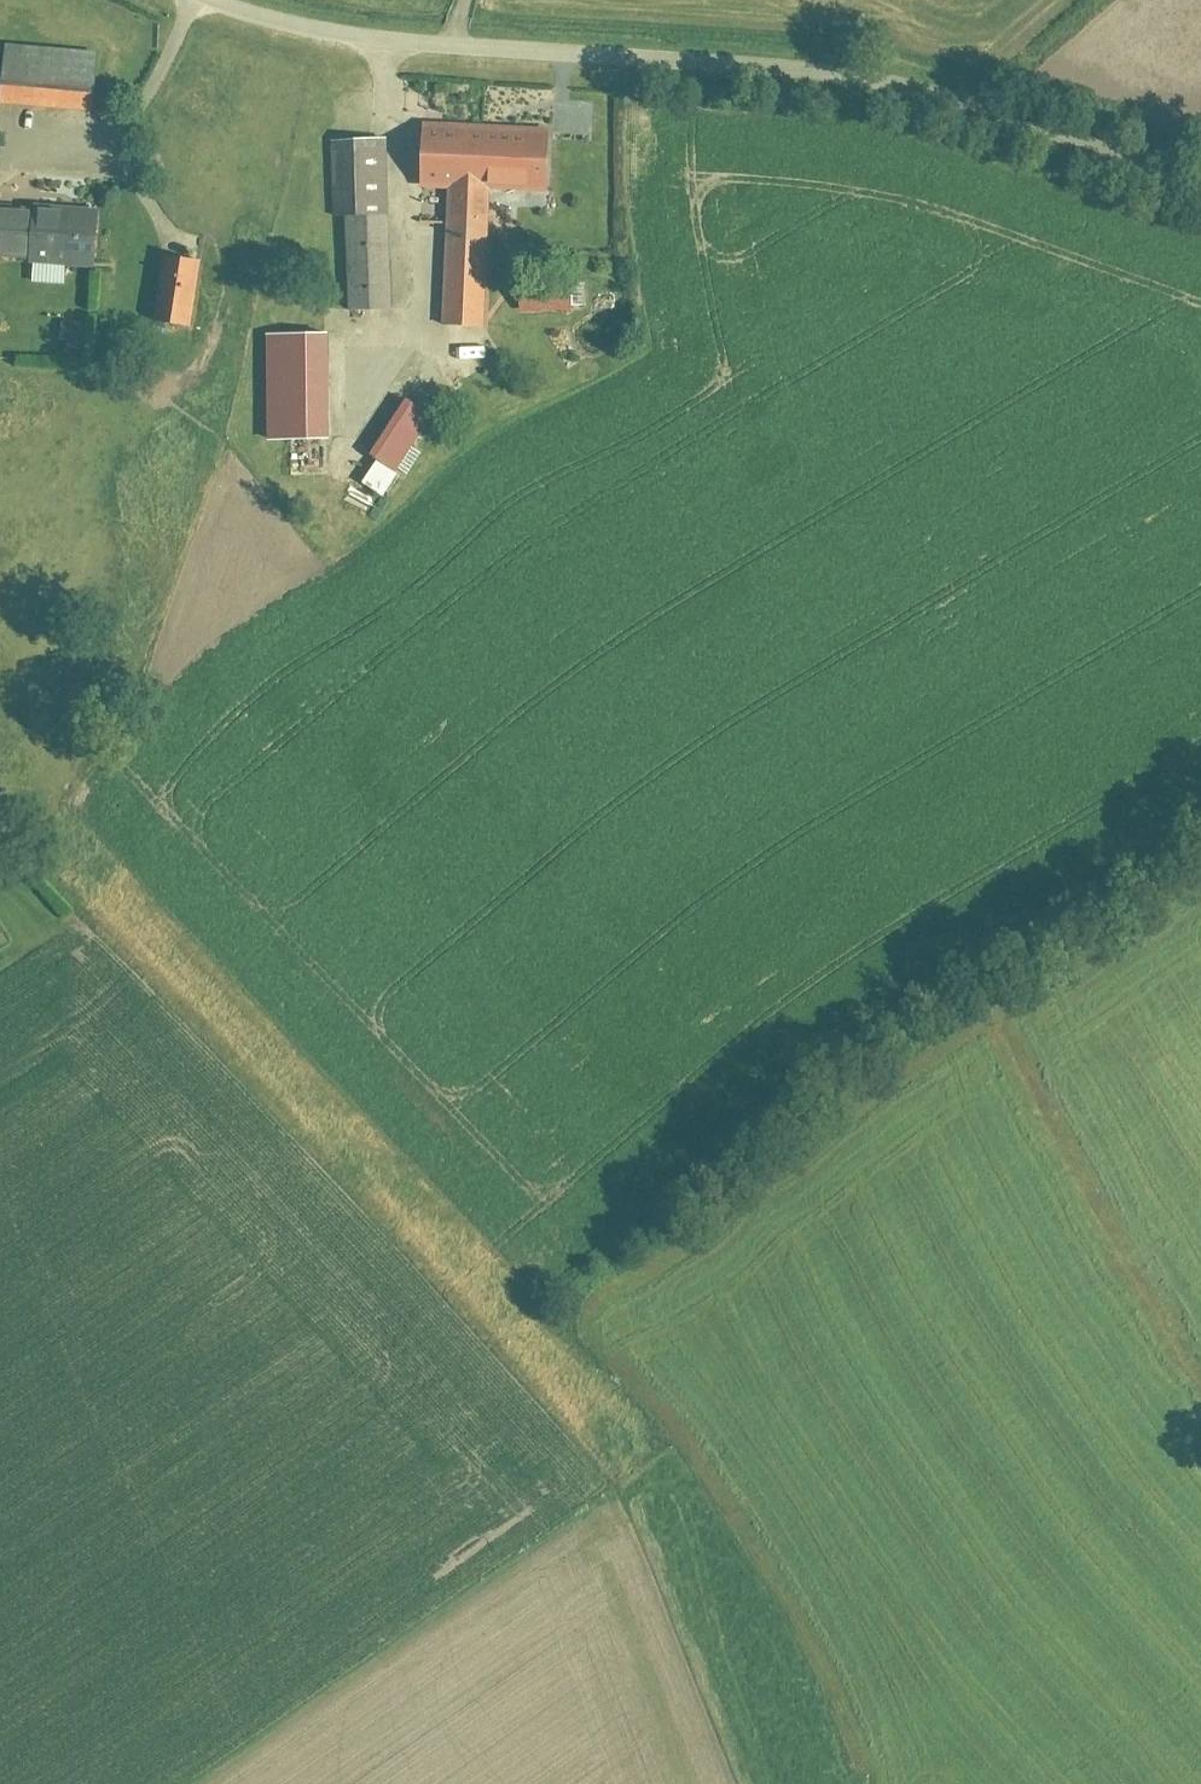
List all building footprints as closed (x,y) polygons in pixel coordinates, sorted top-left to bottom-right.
[(83,111),(87,54),(0,49),(0,106),(83,111)] [(414,125),(413,187),(441,187),(437,324),(480,325),(483,187),(540,189),(542,128),(414,125)] [(332,145),(333,306),(380,306),(379,145),(332,145)] [(82,207),(0,201),(0,258),(78,264),(82,207)] [(154,261),(151,319),(189,321),(191,263),(154,261)] [(516,269),(515,316),(569,317),(570,270),(516,269)] [(262,340),(266,439),(320,437),(316,338),(262,340)]
